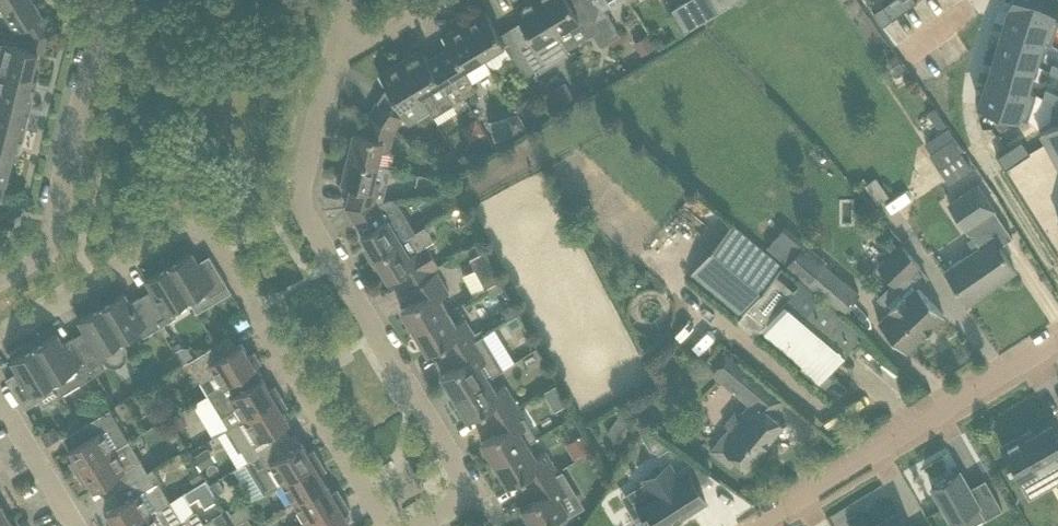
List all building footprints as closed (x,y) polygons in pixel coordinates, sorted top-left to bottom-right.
[(16,0),(0,0),(0,5),(2,8),(16,0)] [(33,0),(16,0),(2,8),(16,31),(26,24),(31,33),(46,30),(38,17),(42,14),(33,0)] [(538,0),(526,0),(513,8),(524,27),(535,45),(557,32),(538,0)] [(557,32),(568,25),(571,30),(582,24),(582,23),(568,0),(538,0),(557,32)] [(602,5),(610,0),(583,0),(593,17),(605,10),(602,5)] [(688,0),(685,0),(671,9),(685,31),(701,22),(688,0)] [(701,22),(720,10),(713,0),(688,0),(701,22)] [(720,10),(737,0),(713,0),(720,10)] [(883,5),(892,19),(916,2),(915,0),(890,0),(883,5)] [(1011,12),(1050,25),(1057,4),(1057,0),(1053,0),(1052,1),(1049,0),(1015,0),(1011,12)] [(484,10),(463,23),(484,56),(492,69),(513,57),(511,54),(495,29),(484,10)] [(605,10),(593,17),(608,40),(619,33),(605,10)] [(1003,36),(1046,52),(1051,53),(1057,34),(1057,28),(1050,25),(1011,12),(1003,36)] [(593,17),(582,23),(582,24),(588,35),(592,32),(600,45),(608,40),(593,17)] [(449,46),(438,52),(455,80),(464,96),(476,89),(472,82),(492,69),(484,56),(463,23),(443,35),(449,46)] [(648,33),(635,41),(642,54),(656,45),(648,33)] [(1003,36),(995,58),(1033,72),(1038,74),(1046,52),(1003,36)] [(38,51),(43,52),(47,37),(32,39),(29,48),(4,42),(0,56),(0,70),(2,70),(31,77),(32,76),(38,51)] [(522,48),(511,54),(513,57),(525,76),(535,69),(534,68),(529,59),(527,57),(522,48)] [(400,61),(421,95),(433,115),(453,103),(464,96),(455,80),(438,52),(427,59),(421,49),(400,61)] [(896,55),(888,60),(896,72),(904,67),(896,55)] [(995,58),(987,78),(1026,92),(1033,72),(995,58)] [(399,108),(421,95),(400,61),(379,74),(399,108)] [(1052,68),(1049,76),(1057,80),(1057,70),(1052,68)] [(30,104),(36,78),(37,77),(32,76),(31,77),(2,70),(0,78),(0,97),(30,104)] [(987,78),(979,103),(1027,120),(1036,96),(1026,92),(987,78)] [(565,82),(551,90),(560,104),(573,96),(565,82)] [(1045,91),(1042,99),(1056,104),(1057,97),(1057,95),(1045,91)] [(24,130),(30,104),(0,97),(0,124),(24,130)] [(402,117),(394,112),(378,101),(369,114),(394,130),(402,117)] [(517,112),(505,116),(511,137),(526,127),(517,112)] [(345,145),(343,155),(377,164),(381,149),(389,151),(394,130),(369,114),(364,134),(353,131),(350,146),(345,145)] [(1057,170),(1057,123),(1039,133),(1057,170)] [(12,156),(17,157),(17,156),(24,130),(0,124),(0,151),(12,154),(12,156)] [(930,153),(929,154),(948,181),(971,166),(952,138),(930,153)] [(469,149),(457,156),(463,166),(475,158),(469,149)] [(12,156),(12,154),(0,151),(0,192),(7,197),(11,182),(6,181),(12,156)] [(352,185),(346,207),(376,202),(382,180),(374,178),(377,164),(343,155),(337,181),(352,185)] [(865,184),(878,203),(890,195),(877,176),(865,184)] [(978,246),(944,269),(955,285),(968,303),(1015,270),(1003,252),(984,224),(997,215),(976,184),(949,203),(978,246)] [(365,250),(370,259),(401,240),(388,218),(391,216),(393,214),(394,211),(395,208),(396,203),(395,199),(376,203),(376,202),(346,207),(362,234),(361,234),(369,248),(365,250)] [(691,272),(742,314),(763,331),(803,365),(800,369),(818,383),(828,371),(824,368),(840,349),(844,352),(861,332),(782,266),(733,223),(691,272)] [(767,245),(787,262),(787,263),(807,281),(842,311),(858,292),(825,263),(828,260),(785,224),(767,245)] [(401,240),(370,259),(376,268),(380,266),(388,279),(399,273),(406,285),(430,270),(439,265),(426,244),(433,240),(425,225),(401,240)] [(892,311),(880,323),(907,351),(923,335),(924,336),(934,327),(933,326),(945,315),(918,287),(917,287),(908,278),(921,266),(903,247),(901,249),(891,239),(884,246),(893,255),(880,268),(905,294),(890,309),(892,311)] [(469,258),(485,287),(500,279),(485,250),(469,258)] [(191,251),(169,265),(189,298),(206,288),(211,295),(227,285),(209,254),(197,261),(191,251)] [(152,289),(141,296),(159,325),(175,316),(171,309),(189,298),(169,265),(145,279),(152,289)] [(401,309),(414,331),(447,310),(440,298),(449,292),(437,272),(427,277),(408,289),(416,300),(401,309)] [(124,292),(101,306),(121,339),(122,339),(139,328),(143,335),(159,325),(141,296),(130,302),(124,292)] [(511,303),(502,309),(508,318),(517,312),(511,303)] [(84,330),(74,336),(92,366),(103,360),(108,364),(115,366),(121,364),(126,359),(127,353),(125,347),(126,346),(122,339),(121,339),(101,306),(78,320),(84,330)] [(442,344),(449,355),(477,338),(465,318),(455,323),(447,310),(414,331),(427,353),(442,344)] [(237,317),(236,323),(239,329),(250,322),(244,313),(237,317)] [(57,333),(34,347),(62,393),(96,373),(92,366),(74,336),(63,343),(57,333)] [(441,376),(454,397),(488,377),(503,367),(483,334),(477,338),(449,355),(456,367),(441,376)] [(215,371),(223,384),(223,385),(237,377),(261,362),(255,351),(249,355),(242,343),(237,347),(230,335),(188,361),(200,380),(215,371)] [(62,393),(34,347),(11,361),(17,371),(6,378),(24,408),(40,398),(44,404),(62,393)] [(729,382),(740,369),(722,354),(711,367),(729,382)] [(208,394),(228,427),(281,395),(275,384),(269,388),(262,377),(244,389),(237,377),(223,385),(223,384),(208,394)] [(482,410),(489,421),(517,404),(505,384),(495,389),(488,377),(454,397),(467,419),(482,410)] [(241,449),(248,460),(273,444),(267,434),(270,432),(289,421),(282,410),(288,406),(281,395),(228,427),(241,449)] [(784,424),(772,414),(753,399),(745,409),(740,415),(737,411),(736,412),(725,425),(730,428),(711,450),(731,467),(737,460),(746,468),(784,424)] [(481,442),(494,463),(528,443),(520,430),(529,424),(517,404),(489,421),(496,433),(481,442)] [(162,405),(153,411),(159,421),(168,415),(162,405)] [(116,419),(117,418),(110,407),(71,432),(78,443),(69,448),(75,458),(69,462),(75,472),(113,448),(113,449),(128,440),(116,419)] [(623,409),(607,432),(620,441),(637,419),(623,409)] [(1051,424),(1024,439),(1022,434),(1001,445),(1009,460),(1007,461),(1009,466),(1012,465),(1020,480),(1057,459),(1057,436),(1051,424)] [(52,428),(40,435),(47,446),(59,438),(52,428)] [(570,456),(588,448),(582,432),(564,439),(570,456)] [(108,479),(115,490),(147,471),(140,459),(128,440),(113,449),(113,448),(75,472),(82,483),(88,479),(94,489),(108,479)] [(264,492),(282,482),(320,458),(314,448),(308,452),(302,443),(284,453),(277,443),(274,445),(273,444),(248,460),(245,462),(264,492)] [(522,477),(529,487),(557,470),(545,450),(536,456),(528,443),(494,463),(508,486),(522,477)] [(200,467),(215,459),(208,447),(193,456),(200,467)] [(282,482),(294,501),(326,482),(321,473),(327,470),(320,458),(282,482)] [(637,502),(651,525),(665,525),(668,524),(703,502),(685,473),(675,478),(666,464),(641,479),(650,494),(637,502)] [(108,525),(127,525),(164,503),(164,504),(170,500),(159,481),(161,480),(153,467),(147,471),(115,490),(122,502),(107,511),(113,521),(107,524),(108,525)] [(199,467),(189,474),(196,484),(206,478),(199,467)] [(959,469),(930,485),(950,519),(977,504),(983,514),(1000,505),(984,477),(969,486),(959,469)] [(529,487),(536,499),(521,508),(532,525),(557,525),(553,519),(569,510),(560,496),(570,491),(557,470),(529,487)] [(218,478),(209,484),(215,493),(224,488),(218,478)] [(294,501),(306,521),(343,498),(337,488),(331,491),(326,482),(294,501)] [(306,521),(309,525),(344,525),(350,522),(344,513),(350,509),(343,498),(306,521)] [(204,522),(196,509),(182,518),(170,500),(164,504),(164,503),(127,525),(198,525),(204,522)] [(898,511),(872,525),(906,525),(898,511)] [(7,516),(0,520),(0,525),(13,525),(7,516)] [(239,525),(253,525),(247,516),(237,523),(239,525)]
